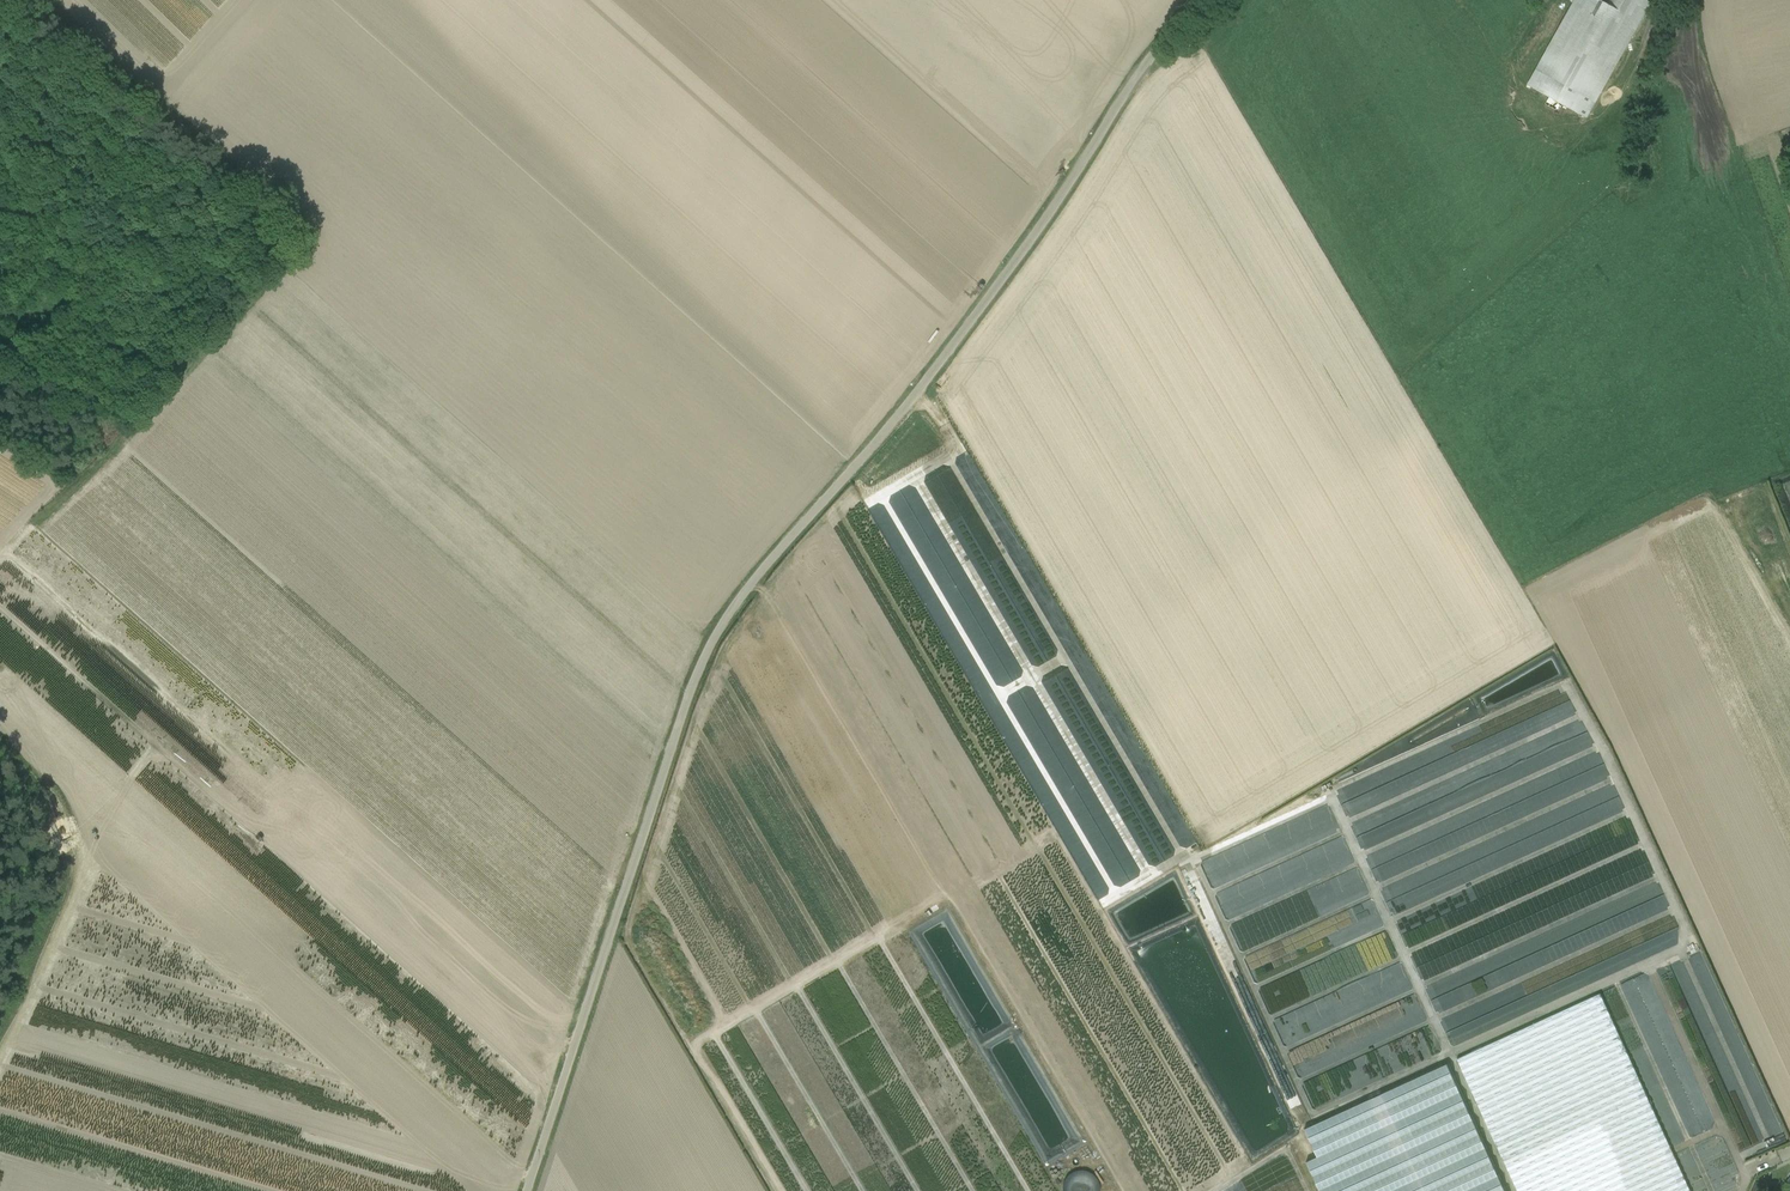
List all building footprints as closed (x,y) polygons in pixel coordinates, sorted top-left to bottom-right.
[(1649,0),(1610,0),(1607,4),(1600,0),(1569,0),(1572,4),(1527,85),(1587,119),(1652,2),(1649,0)] [(1518,1190),(1690,1190),(1601,993),(1591,998),(1458,1059),(1518,1190)] [(1319,1190),(1504,1190),(1447,1064),(1305,1129),(1317,1157),(1306,1162),(1319,1190)] [(1100,1190),(1100,1187),(1099,1183),(1097,1180),(1095,1177),(1091,1175),(1088,1173),(1085,1172),(1080,1172),(1076,1172),(1073,1174),(1070,1175),(1067,1178),(1065,1181),(1063,1184),(1062,1188),(1062,1190),(1100,1190)] [(1756,1182),(1752,1190),(1759,1190),(1762,1184),(1756,1182)]
